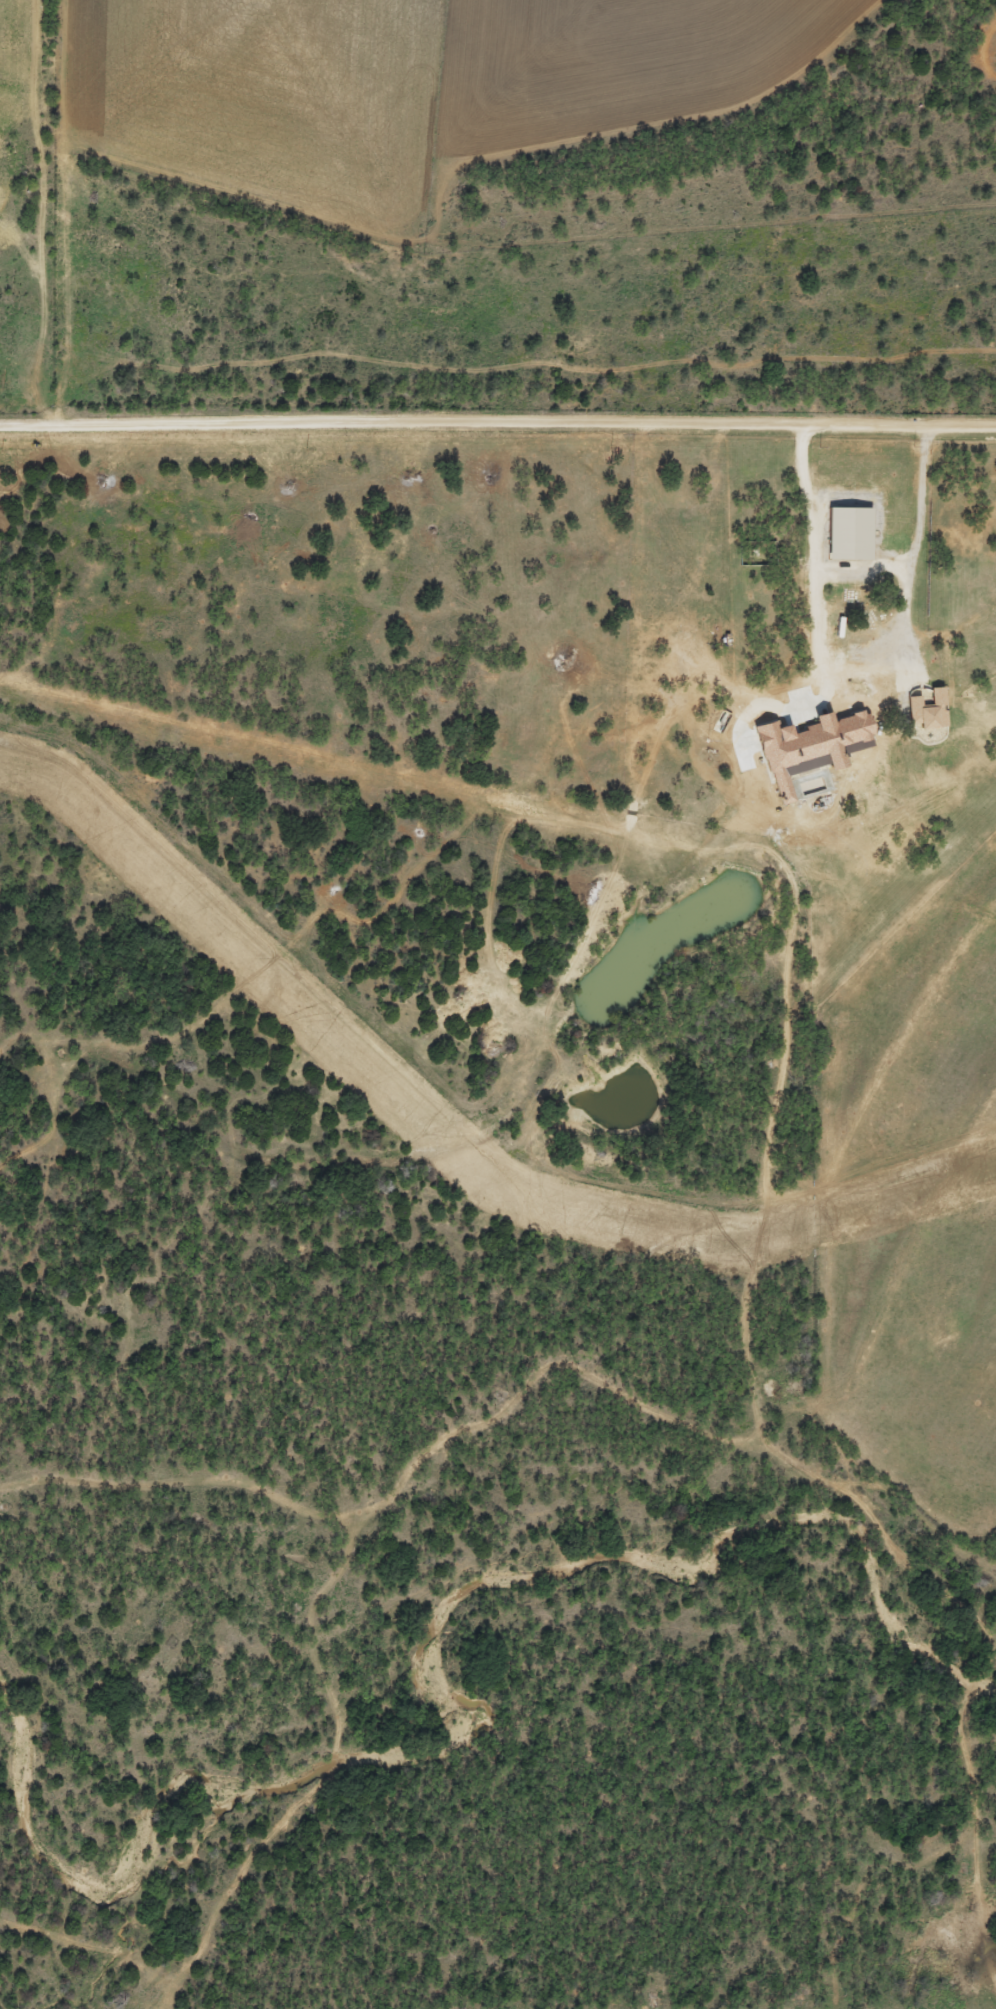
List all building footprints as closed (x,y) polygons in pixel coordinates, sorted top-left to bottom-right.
[(868,516),(825,515),(824,568),(867,568),(868,516)] [(940,695),(927,696),(928,713),(918,713),(917,705),(904,705),(907,737),(943,734),(940,695)] [(750,734),(758,766),(768,783),(776,813),(790,810),(783,782),(822,772),(824,779),(839,775),(836,761),(842,760),(867,743),(864,731),(853,713),(838,717),(840,726),(827,729),(824,720),(808,724),(810,732),(805,733),(786,745),(783,733),(775,735),(773,728),(750,734)] [(821,780),(818,773),(789,783),(792,791),(821,780)]
